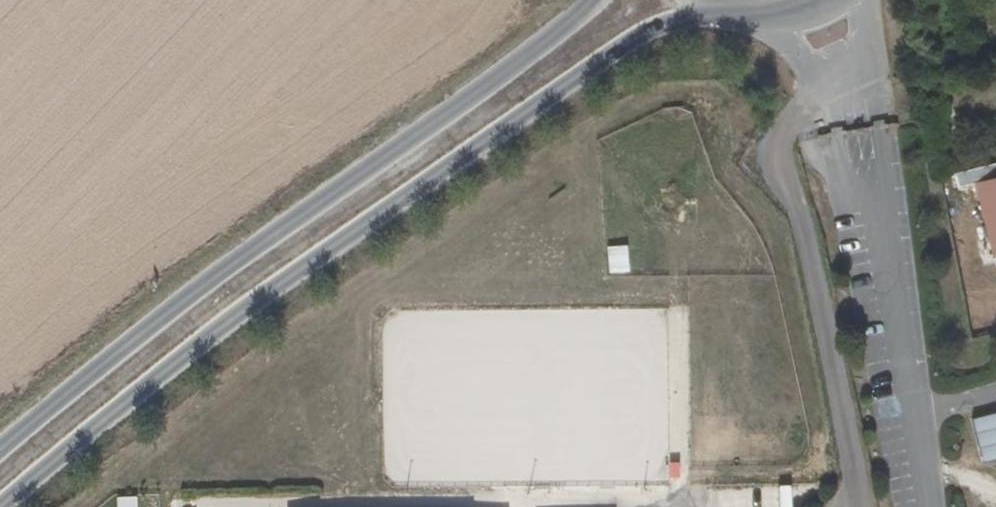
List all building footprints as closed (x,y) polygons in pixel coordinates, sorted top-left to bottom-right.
[(974,418),(984,463),(995,460),(995,413),(974,418)] [(762,491),(761,506),(790,506),(791,492),(762,491)]
